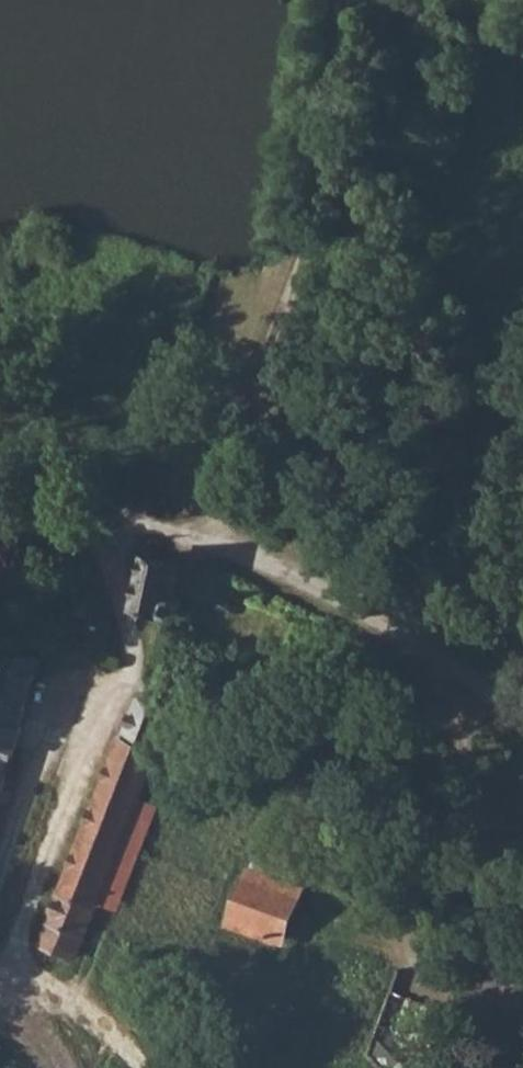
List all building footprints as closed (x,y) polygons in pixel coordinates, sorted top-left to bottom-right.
[(371,456),(357,463),(363,473),(375,468),(371,456)] [(144,552),(134,608),(170,615),(174,616),(175,610),(183,609),(186,607),(188,602),(187,599),(179,594),(186,561),(151,553),(144,552)] [(22,727),(20,725),(42,659),(0,646),(0,796),(22,727)] [(74,960),(125,833),(130,818),(171,713),(138,699),(41,947),(74,960)] [(250,876),(234,920),(282,938),(299,893),(250,876)] [(422,1041),(419,1047),(416,1047),(413,1049),(411,1052),(411,1055),(414,1057),(416,1058),(413,1067),(439,1067),(446,1049),(422,1041)]
